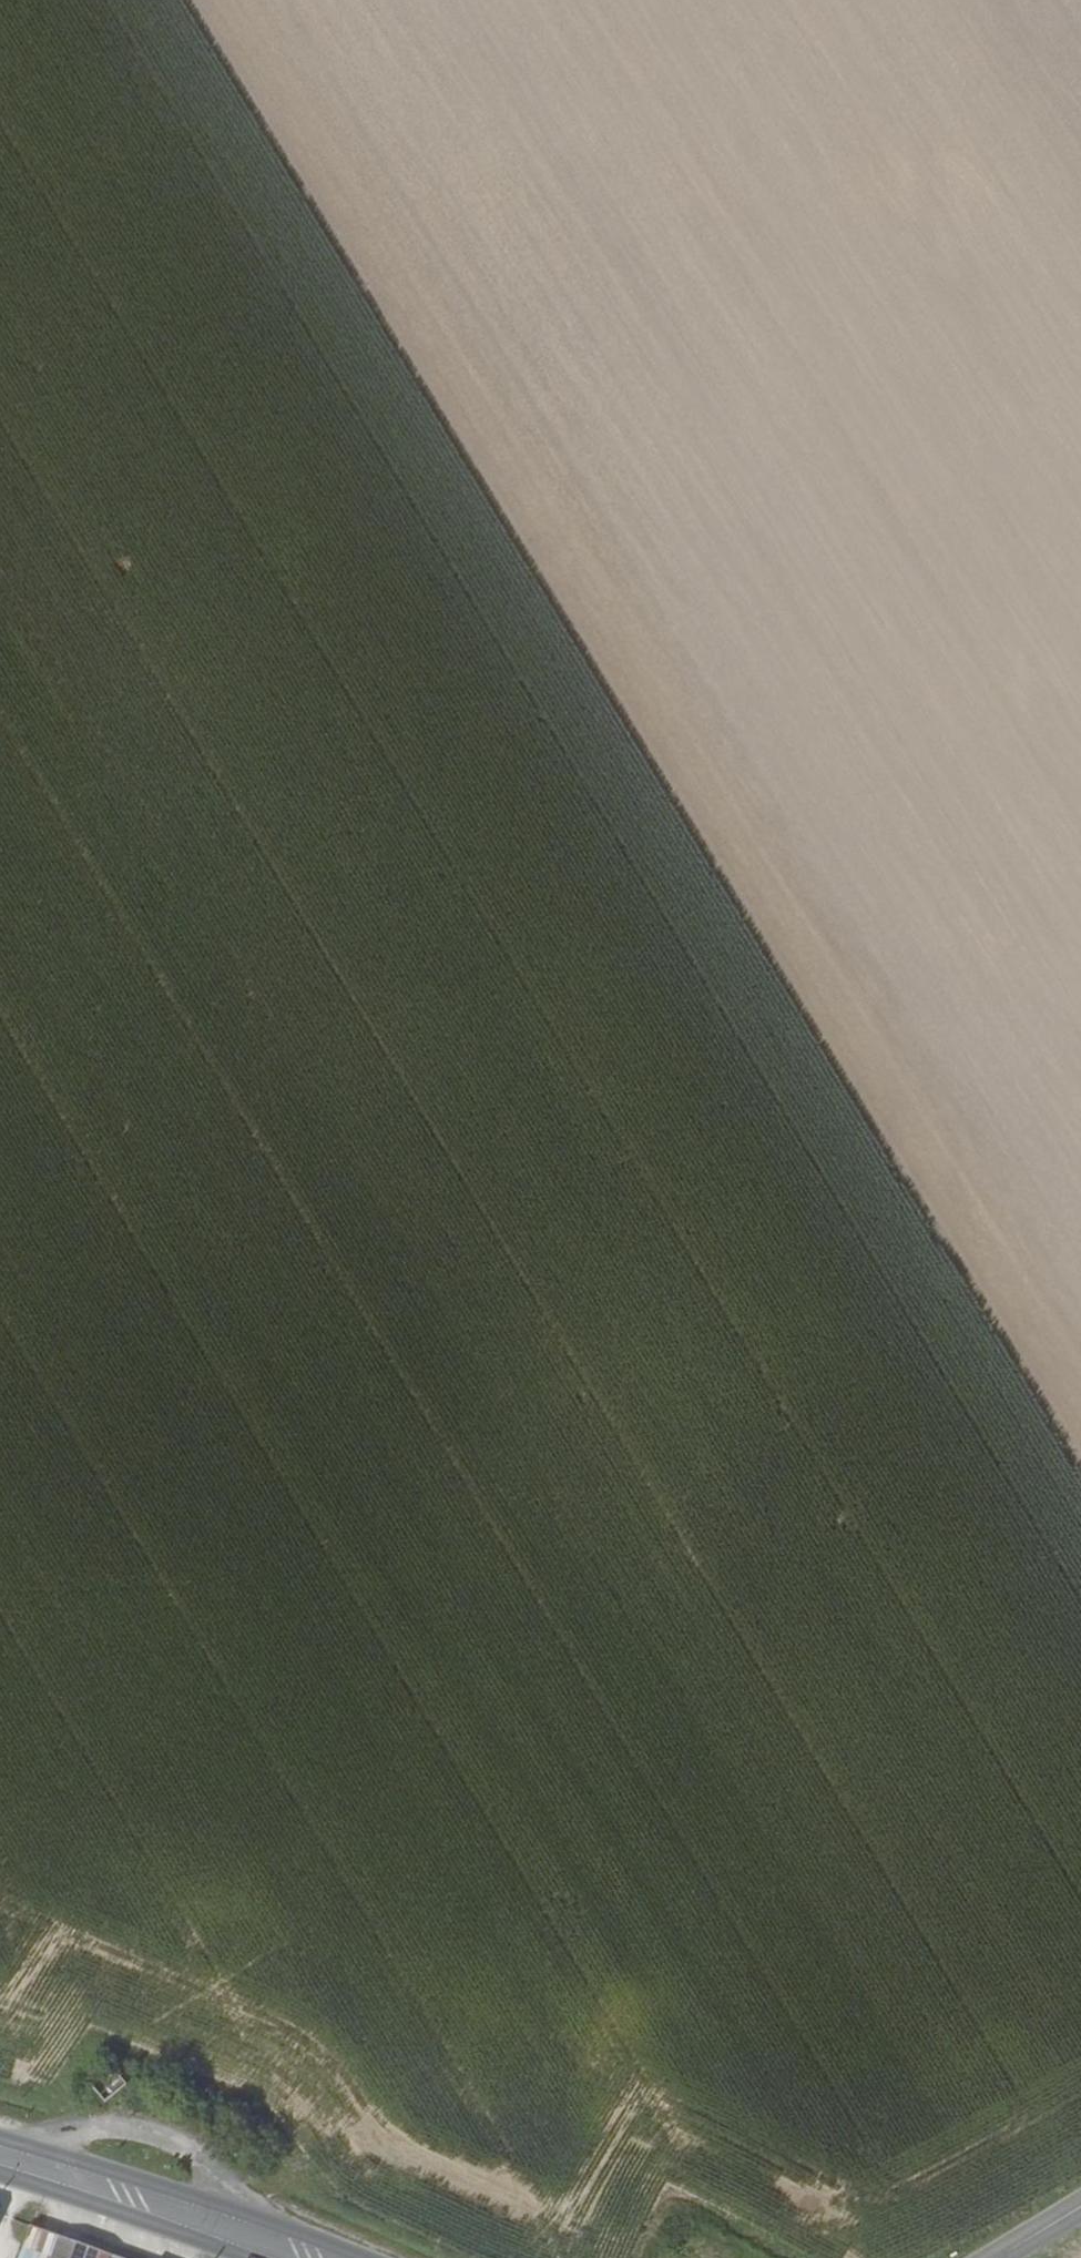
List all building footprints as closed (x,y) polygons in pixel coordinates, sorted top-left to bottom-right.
[(112,2072),(102,2081),(114,2091),(122,2082),(112,2072)] [(31,2229),(19,2257),(115,2257),(31,2229)]
